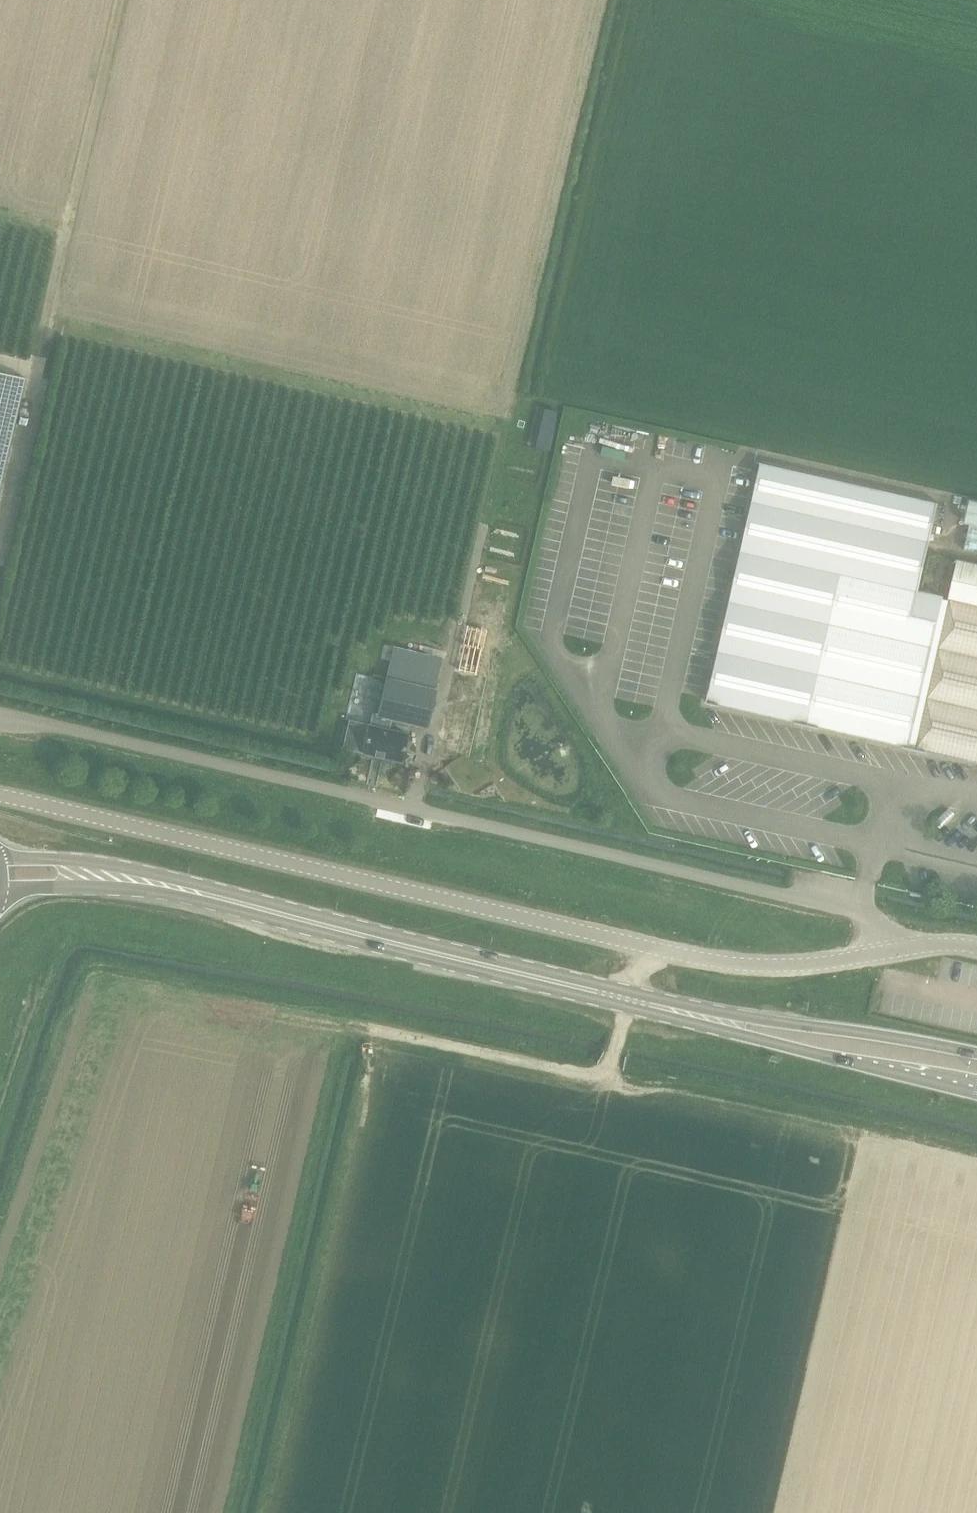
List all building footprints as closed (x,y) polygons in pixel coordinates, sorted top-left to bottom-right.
[(24,379),(0,373),(0,483),(24,379)] [(708,700),(864,735),(914,746),(914,749),(916,749),(976,763),(976,563),(957,558),(947,599),(944,598),(944,595),(919,590),(938,503),(762,462),(760,472),(759,471),(748,519),(718,657),(708,700)] [(970,498),(965,522),(976,524),(976,500),(970,498)] [(386,680),(378,714),(373,713),(370,725),(349,720),(343,747),(401,761),(407,733),(388,728),(391,719),(427,727),(443,659),(407,651),(393,648),(386,680)]
